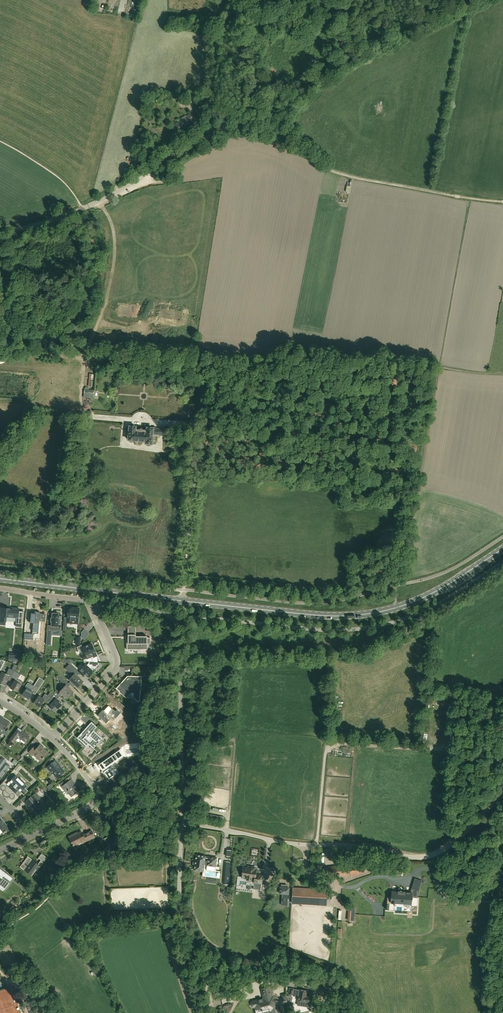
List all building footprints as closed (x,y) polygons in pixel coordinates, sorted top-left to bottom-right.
[(187,116),(187,117),(173,127),(177,133),(192,124),(190,122),(194,120),(190,114),(187,116)] [(57,385),(55,406),(62,406),(63,393),(71,393),(72,386),(57,385)] [(94,390),(84,389),(83,398),(93,399),(94,390)] [(162,435),(163,429),(156,429),(156,428),(154,427),(153,428),(147,428),(147,430),(142,430),(143,429),(140,428),(140,430),(135,429),(136,427),(134,427),(134,425),(131,425),(131,427),(129,426),(129,434),(128,434),(128,435),(127,435),(127,436),(128,436),(127,438),(128,438),(128,440),(129,440),(130,441),(130,442),(131,442),(132,442),(133,441),(134,440),(135,441),(135,438),(141,439),(141,441),(146,441),(146,444),(147,444),(147,445),(148,445),(149,445),(150,445),(151,444),(152,444),(152,437),(156,437),(157,435),(162,435)] [(78,624),(79,608),(68,607),(67,622),(67,623),(78,624)] [(23,611),(19,611),(19,608),(13,608),(12,610),(10,610),(10,609),(1,608),(0,621),(0,625),(6,626),(6,617),(16,618),(16,626),(21,627),(23,611)] [(24,633),(24,640),(33,640),(34,636),(36,634),(38,634),(38,632),(40,618),(45,618),(45,614),(40,614),(41,612),(32,612),(32,611),(30,611),(29,622),(33,622),(32,632),(32,634),(24,633)] [(48,629),(47,644),(51,645),(52,630),(54,630),(54,626),(61,627),(61,615),(59,615),(59,614),(58,614),(58,613),(54,612),(54,613),(52,613),(52,618),(51,618),(51,622),(52,622),(52,626),(51,626),(51,629),(48,629)] [(150,644),(150,638),(147,638),(147,636),(142,636),(136,636),(136,635),(129,635),(129,639),(127,639),(127,646),(132,646),(132,644),(141,644),(141,648),(146,648),(146,650),(147,650),(147,644),(150,644)] [(97,655),(92,644),(82,648),(85,654),(82,655),(84,661),(89,661),(91,662),(92,658),(91,657),(93,656),(93,657),(97,655)] [(92,666),(95,669),(99,664),(98,664),(99,662),(91,662),(89,661),(89,663),(87,666),(85,664),(80,670),(88,676),(93,671),(90,669),(92,666)] [(69,664),(67,666),(76,673),(74,675),(69,680),(77,688),(83,681),(77,676),(79,673),(72,666),(70,664),(69,664)] [(9,676),(12,678),(15,672),(9,669),(7,673),(8,673),(7,675),(2,673),(0,678),(0,683),(5,685),(9,676)] [(17,692),(22,685),(19,683),(20,680),(18,679),(21,674),(15,672),(12,678),(15,679),(11,688),(17,692)] [(60,692),(67,699),(73,692),(66,686),(68,683),(58,674),(56,677),(66,686),(60,692)] [(117,688),(126,697),(129,694),(130,694),(131,693),(130,693),(131,692),(135,692),(134,698),(138,701),(139,701),(142,681),(141,681),(141,677),(128,676),(117,688)] [(27,688),(22,695),(29,699),(33,693),(35,695),(40,687),(42,684),(37,680),(35,684),(34,686),(28,683),(25,687),(27,688)] [(39,696),(34,703),(40,707),(44,701),(47,703),(48,702),(50,699),(54,694),(51,691),(48,695),(45,694),(42,698),(39,696)] [(50,699),(48,702),(51,705),(50,707),(55,712),(62,705),(57,700),(60,696),(55,692),(54,694),(50,699)] [(103,710),(97,716),(106,724),(110,720),(109,719),(111,717),(114,720),(116,718),(121,713),(117,710),(116,711),(113,709),(112,709),(109,707),(105,711),(103,710)] [(4,731),(9,723),(4,720),(4,719),(0,716),(0,728),(4,731)] [(97,751),(109,738),(97,727),(93,731),(88,727),(85,731),(84,730),(77,738),(87,746),(89,744),(91,747),(97,752),(97,751)] [(9,740),(13,743),(18,737),(25,743),(30,736),(19,728),(9,740)] [(34,754),(41,760),(47,753),(42,748),(43,747),(40,745),(37,748),(35,746),(29,752),(32,755),(34,754)] [(115,774),(111,768),(111,767),(110,768),(109,766),(121,758),(123,756),(121,753),(119,751),(99,765),(103,770),(102,770),(102,771),(103,770),(104,772),(109,779),(115,774)] [(4,764),(4,763),(6,760),(2,757),(0,760),(0,778),(8,767),(4,764)] [(47,767),(57,778),(64,772),(60,766),(55,760),(47,767)] [(7,784),(9,786),(9,787),(15,793),(18,790),(20,792),(26,785),(24,783),(25,783),(21,779),(20,779),(15,775),(7,784)] [(71,779),(69,781),(66,779),(61,783),(60,784),(61,787),(66,792),(67,792),(71,797),(80,790),(71,779)] [(29,805),(31,808),(30,809),(36,817),(40,814),(38,812),(46,806),(36,793),(24,802),(28,807),(29,805)] [(7,825),(4,822),(3,822),(0,818),(0,829),(3,833),(6,830),(7,831),(10,829),(10,827),(8,824),(7,825)] [(69,837),(73,846),(74,845),(81,841),(82,843),(95,837),(92,831),(83,835),(82,832),(75,835),(74,834),(69,837)] [(20,867),(31,875),(36,868),(38,870),(47,858),(42,854),(38,858),(41,860),(38,864),(28,857),(20,867)] [(203,871),(204,863),(205,856),(196,855),(195,862),(194,862),(193,864),(195,865),(194,870),(203,871)] [(216,858),(205,856),(204,863),(216,865),(216,858)] [(366,859),(340,868),(340,865),(326,867),(327,877),(338,876),(338,872),(342,872),(345,871),(346,875),(351,874),(351,876),(365,871),(363,865),(367,863),(366,859)] [(242,875),(242,877),(237,876),(236,885),(240,886),(240,884),(254,886),(254,882),(261,883),(262,876),(255,875),(256,870),(255,870),(255,869),(255,868),(254,868),(254,867),(253,867),(252,867),(251,867),(251,868),(250,868),(250,869),(243,868),(242,872),(241,872),(241,875),(242,875)] [(6,873),(3,876),(7,879),(10,881),(13,878),(6,873)] [(5,889),(9,883),(2,878),(3,876),(2,877),(0,876),(0,885),(5,889)] [(370,879),(368,884),(380,889),(382,882),(377,881),(378,879),(371,876),(370,879)] [(280,887),(280,893),(282,894),(281,905),(287,906),(288,894),(288,887),(289,887),(287,887),(287,885),(281,884),(281,886),(280,886),(280,887)] [(385,895),(386,889),(366,885),(365,891),(372,892),(371,894),(378,896),(378,894),(385,895)] [(391,892),(391,898),(387,897),(386,910),(393,910),(402,910),(402,908),(414,908),(414,898),(418,898),(418,893),(419,889),(418,891),(412,889),(412,887),(410,893),(404,892),(405,892),(402,891),(402,892),(399,892),(400,891),(397,891),(397,892),(391,891),(391,892)] [(328,890),(293,888),(292,903),(327,905),(328,890)] [(262,989),(263,996),(265,996),(265,998),(253,1001),(252,1002),(251,1003),(251,1004),(251,1005),(252,1005),(252,1006),(253,1006),(253,1007),(254,1007),(255,1007),(256,1012),(260,1012),(271,1010),(272,1012),(275,1012),(278,1012),(276,1006),(274,1006),(271,994),(273,994),(271,987),(262,989)] [(299,990),(294,989),(290,988),(289,994),(298,996),(298,1000),(309,1002),(310,997),(306,996),(307,991),(299,990)] [(322,1006),(318,1000),(312,1004),(316,1010),(322,1006)]
